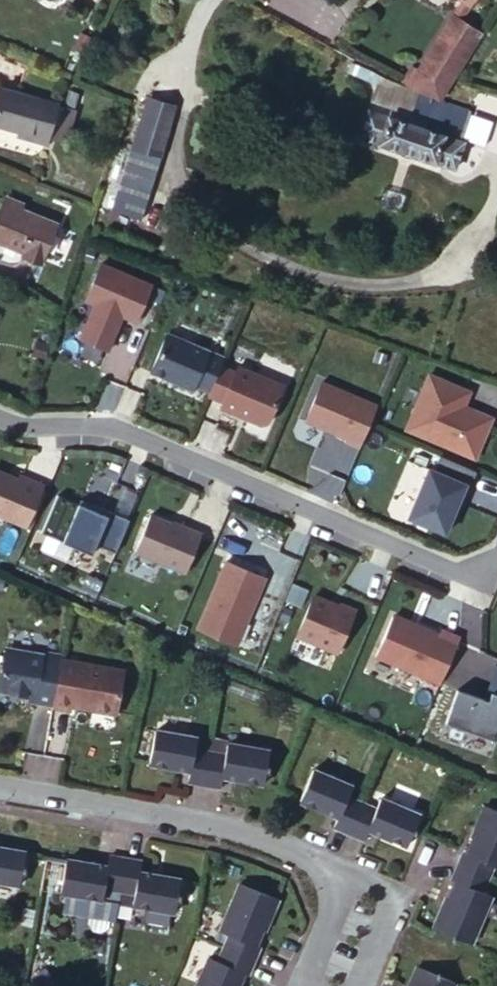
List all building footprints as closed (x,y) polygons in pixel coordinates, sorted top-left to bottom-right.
[(444,5),(438,0),(390,68),(383,65),(372,83),(396,96),(413,101),(456,36),(434,20),(444,5)] [(44,131),(49,104),(0,94),(0,134),(23,138),(25,128),(44,131)] [(417,136),(422,121),(365,100),(349,141),(439,174),(450,149),(417,136)] [(49,104),(44,131),(63,134),(68,107),(49,104)] [(142,105),(125,156),(154,165),(170,116),(142,105)] [(427,109),(422,121),(417,136),(450,149),(461,122),(427,109)] [(0,217),(0,243),(24,255),(21,260),(44,272),(62,234),(25,215),(27,211),(8,201),(0,217)] [(97,309),(106,313),(91,348),(118,360),(133,327),(137,318),(149,323),(159,300),(138,290),(139,287),(112,275),(97,309)] [(149,323),(137,318),(133,327),(145,332),(149,323)] [(234,370),(238,363),(181,337),(161,382),(203,400),(205,395),(220,402),(234,370)] [(249,377),(234,370),(220,402),(218,406),(233,413),(231,418),(272,437),(279,434),(298,391),(252,370),(249,377)] [(469,396),(432,379),(408,434),(476,464),(491,431),(460,417),(469,396)] [(382,409),(326,384),(309,423),(350,441),(348,444),(364,451),(382,409)] [(460,417),(491,431),(494,424),(466,411),(472,397),(469,396),(460,417)] [(1,472),(0,474),(0,513),(36,529),(53,491),(29,480),(27,484),(1,472)] [(430,485),(414,521),(450,538),(459,518),(466,502),(471,504),(477,489),(441,472),(434,487),(430,485)] [(126,557),(139,526),(104,511),(102,515),(88,509),(67,500),(51,536),(102,558),(106,549),(126,557)] [(466,502),(459,518),(464,520),(471,504),(466,502)] [(90,505),(88,509),(102,515),(104,511),(90,505)] [(196,530),(163,515),(146,555),(196,577),(214,536),(197,528),(196,530)] [(236,569),(208,633),(247,650),(275,586),(236,569)] [(349,616),(322,604),(306,643),(348,661),(365,621),(350,614),(349,616)] [(117,626),(105,621),(102,630),(113,634),(117,626)] [(134,632),(122,627),(119,636),(131,640),(134,632)] [(450,647),(402,628),(386,666),(451,694),(470,649),(471,640),(456,633),(450,647)] [(55,655),(37,652),(36,654),(0,647),(0,648),(0,691),(24,696),(22,701),(47,706),(47,703),(55,659),(55,655)] [(119,671),(55,659),(47,703),(65,707),(112,715),(119,671)] [(454,731),(496,750),(496,713),(468,700),(454,731)] [(64,712),(65,707),(47,703),(47,706),(46,708),(64,712)] [(202,789),(208,757),(193,754),(195,742),(153,735),(146,768),(177,773),(178,769),(188,772),(185,786),(202,789)] [(208,757),(202,789),(219,792),(221,777),(232,779),(231,783),(262,789),(268,756),(225,748),(223,760),(208,757)] [(354,792),(314,775),(300,806),(329,818),(331,815),(340,819),(334,833),(350,840),(363,809),(349,803),(354,792)] [(377,816),(363,809),(350,840),(366,847),(371,832),(381,836),(380,840),(409,853),(421,822),(382,805),(377,816)] [(459,875),(490,888),(496,875),(496,817),(488,813),(479,834),(482,836),(478,847),(476,845),(468,862),(466,861),(459,875)] [(17,890),(23,857),(0,853),(0,887),(17,890)] [(94,875),(95,871),(64,865),(57,898),(100,906),(102,894),(118,897),(124,865),(107,861),(104,877),(94,875)] [(140,868),(124,865),(118,897),(133,899),(131,912),(173,919),(179,887),(148,881),(149,885),(137,883),(140,868)] [(443,916),(434,938),(473,954),(494,905),(484,901),(490,888),(459,875),(453,890),(456,891),(449,906),(451,907),(446,918),(443,916)] [(278,906),(239,889),(218,938),(228,942),(222,955),(253,967),(260,953),(257,952),(264,936),(261,936),(266,926),(269,927),(278,906)] [(253,967),(222,955),(216,968),(206,964),(197,985),(242,985),(244,981),(247,982),(253,967)] [(418,975),(413,985),(444,985),(418,975)]
